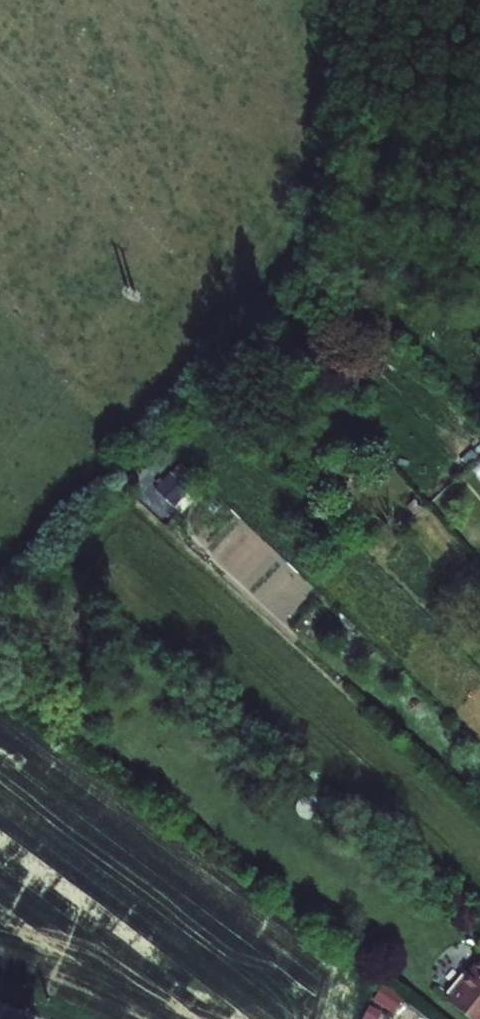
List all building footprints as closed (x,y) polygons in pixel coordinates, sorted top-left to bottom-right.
[(446,1006),(462,1018),(479,1018),(479,964),(446,1006)] [(387,1006),(398,1011),(404,997),(381,987),(366,1018),(368,1018),(381,1018),(387,1006)]
